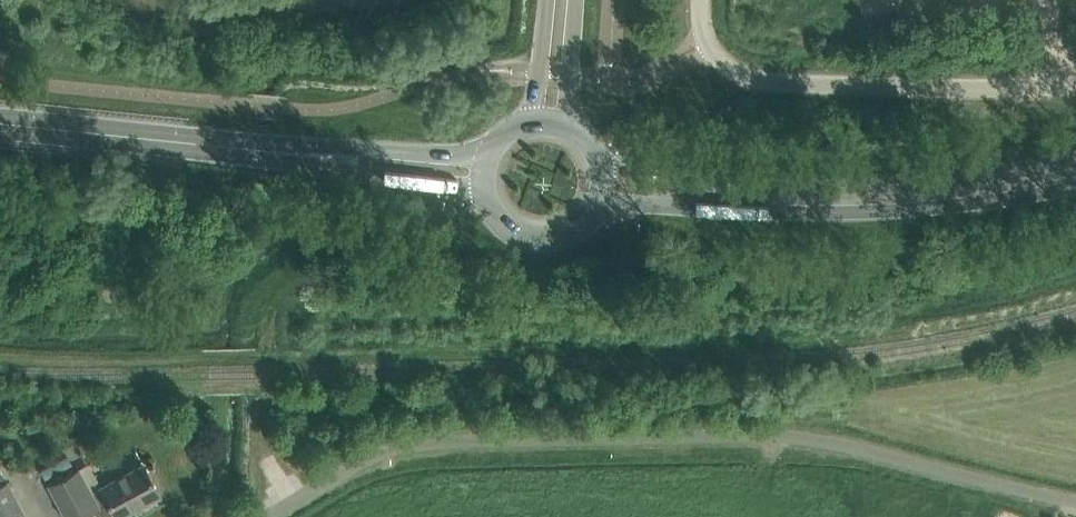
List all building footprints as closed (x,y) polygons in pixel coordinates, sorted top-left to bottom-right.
[(150,475),(146,468),(98,493),(84,466),(49,485),(66,516),(82,516),(99,508),(99,506),(108,501),(117,516),(119,516),(160,495),(150,475)] [(6,479),(0,483),(0,516),(26,516),(6,479)]
